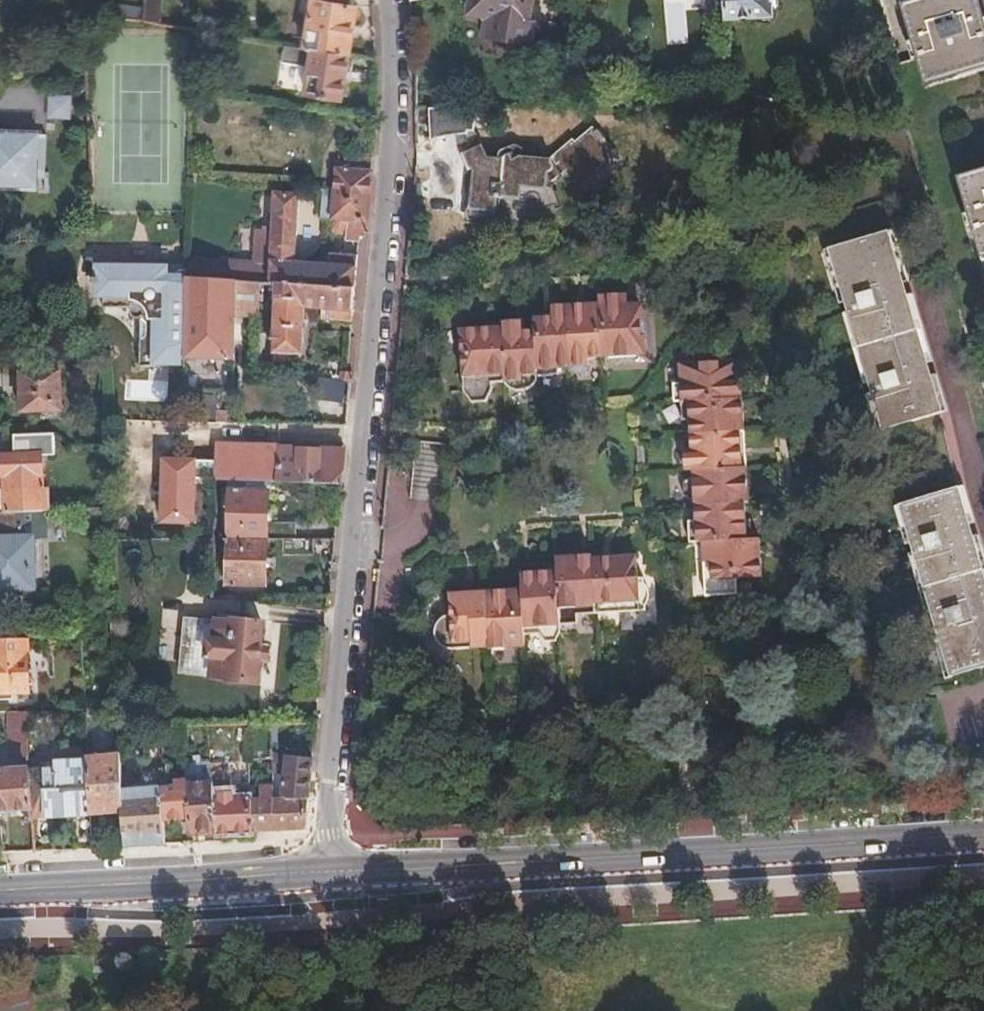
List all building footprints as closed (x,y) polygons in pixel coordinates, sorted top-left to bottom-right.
[(142,14),(160,17),(162,0),(144,0),(142,14)] [(302,41),(307,42),(344,48),(352,1),(352,0),(308,0),(302,41)] [(469,11),(488,13),(487,31),(527,33),(530,0),(470,0),(469,11)] [(725,19),(771,15),(769,0),(724,0),(725,19)] [(897,3),(922,88),(983,70),(983,39),(972,0),(909,0),(897,3)] [(203,11),(201,24),(221,28),(223,14),(203,11)] [(337,93),(344,48),(307,42),(299,87),(337,93)] [(75,119),(75,92),(51,92),(51,119),(75,119)] [(469,122),(473,96),(426,97),(426,127),(439,127),(441,127),(454,129),(455,129),(455,128),(461,129),(466,142),(459,145),(460,146),(456,148),(462,163),(466,161),(468,166),(467,172),(463,172),(458,214),(491,218),(494,191),(495,191),(521,194),(526,190),(527,190),(534,211),(541,208),(541,209),(548,207),(548,205),(556,202),(550,186),(547,186),(545,181),(557,172),(564,173),(569,179),(602,153),(592,140),(585,131),(583,133),(580,128),(570,137),(567,134),(565,135),(564,134),(560,138),(561,139),(542,153),(515,149),(514,149),(508,152),(505,146),(492,153),(492,151),(491,150),(482,149),(477,138),(475,138),(469,122)] [(22,184),(22,186),(42,185),(41,183),(43,183),(42,166),(49,166),(47,129),(5,132),(4,126),(0,126),(0,185),(22,184)] [(492,148),(491,150),(492,151),(492,153),(505,146),(508,152),(514,149),(515,149),(515,148),(516,145),(516,142),(514,140),(513,139),(509,138),(507,139),(493,145),(492,148)] [(334,149),(331,213),(364,216),(367,151),(334,149)] [(955,178),(979,256),(983,254),(983,170),(955,178)] [(260,229),(258,260),(276,260),(275,279),(353,282),(355,250),(334,249),(334,257),(307,256),(309,194),(287,193),(286,215),(277,215),(277,229),(260,229)] [(364,216),(331,213),(330,230),(344,231),(344,236),(356,237),(357,234),(364,225),(364,216)] [(883,228),(827,245),(879,426),(937,409),(883,228)] [(184,277),(184,261),(175,260),(175,258),(97,255),(96,284),(104,284),(103,295),(130,296),(130,298),(128,300),(127,302),(127,305),(129,308),(131,310),(134,310),(137,309),(139,308),(140,308),(139,354),(145,354),(145,359),(161,360),(161,355),(167,355),(168,352),(181,352),(184,277)] [(258,260),(184,257),(184,261),(184,277),(234,278),(258,279),(274,279),(275,279),(276,260),(258,260)] [(234,278),(184,277),(181,352),(194,353),(232,355),(234,278)] [(275,279),(274,279),(271,337),(303,339),(305,303),(321,304),(336,304),(336,315),(350,316),(351,304),(353,282),(275,279)] [(519,315),(496,316),(496,321),(455,323),(460,385),(468,397),(482,396),(488,383),(488,377),(500,376),(502,379),(504,381),(507,383),(510,384),(513,385),(516,385),(519,385),(522,384),(525,383),(528,381),(530,379),(532,376),(533,374),(532,370),(554,368),(553,362),(565,361),(565,364),(571,367),(579,367),(586,363),(586,352),(638,348),(635,297),(622,298),(622,287),(593,289),(593,297),(545,300),(545,311),(528,312),(529,324),(519,325),(519,315)] [(336,304),(321,304),(321,315),(336,315),(336,304)] [(194,353),(181,352),(181,365),(194,366),(194,353)] [(689,463),(689,468),(680,476),(680,482),(680,488),(691,494),(692,513),(685,514),(686,535),(699,534),(703,589),(735,587),(733,571),(759,569),(755,531),(743,532),(741,496),(745,496),(736,353),(675,357),(676,376),(669,377),(670,395),(676,395),(678,413),(685,412),(687,441),(680,442),(681,463),(689,463)] [(58,365),(19,367),(21,407),(60,405),(58,365)] [(194,366),(181,365),(180,382),(219,384),(220,368),(194,366)] [(339,373),(315,372),(314,393),(337,394),(339,373)] [(277,439),(217,434),(215,470),(276,473),(277,439)] [(38,436),(1,438),(2,451),(38,448),(38,436)] [(438,497),(443,439),(411,436),(406,494),(438,497)] [(342,444),(277,439),(276,473),(338,476),(342,444)] [(2,508),(44,506),(49,506),(47,481),(43,481),(41,448),(38,448),(2,451),(0,451),(0,460),(2,508)] [(194,458),(160,458),(160,523),(194,523),(194,458)] [(899,502),(948,671),(983,660),(983,582),(956,485),(899,502)] [(225,486),(223,522),(263,525),(280,526),(293,527),(294,512),(264,510),(266,488),(225,486)] [(426,506),(405,506),(404,488),(385,488),(387,526),(427,525),(426,506)] [(0,509),(0,584),(34,583),(32,534),(46,533),(44,506),(2,508),(0,509)] [(263,525),(223,522),(220,572),(260,575),(263,525)] [(310,546),(312,528),(293,527),(280,526),(279,543),(310,546)] [(487,641),(487,642),(503,641),(503,640),(523,639),(522,626),(538,625),(543,636),(553,635),(558,627),(557,618),(575,617),(575,608),(643,604),(643,599),(644,597),(645,595),(646,592),(647,589),(647,586),(646,583),(645,581),(643,578),(641,576),(641,571),(635,572),(633,548),(552,550),(553,564),(517,567),(518,585),(503,586),(503,584),(447,588),(448,610),(445,610),(442,611),(440,612),(437,614),(435,616),(434,618),(432,621),(432,624),(431,627),(432,630),(432,633),(434,636),(436,638),(438,640),(440,642),(443,643),(446,644),(449,644),(451,644),(487,641)] [(183,613),(180,671),(258,676),(261,618),(183,613)] [(0,638),(0,689),(29,688),(27,637),(0,638)] [(37,705),(26,706),(27,724),(38,723),(37,705)] [(143,708),(114,709),(116,750),(119,810),(121,841),(142,839),(161,838),(161,807),(161,773),(161,733),(144,730),(143,708)] [(28,751),(27,724),(9,724),(10,751),(28,751)] [(85,751),(87,811),(105,810),(119,810),(116,750),(85,751)] [(87,811),(85,751),(44,753),(44,764),(28,765),(0,765),(0,808),(30,807),(30,813),(39,813),(62,812),(79,811),(87,811)] [(275,752),(268,752),(268,760),(275,759),(281,758),(282,753),(275,752)] [(303,791),(307,753),(282,753),(281,758),(281,767),(279,791),(303,791)] [(185,783),(184,772),(161,773),(161,807),(180,807),(186,806),(185,783)] [(247,792),(248,825),(267,824),(270,824),(269,791),(269,780),(257,780),(258,791),(247,792)] [(213,788),(212,781),(185,783),(186,806),(187,827),(195,827),(214,826),(213,788)] [(247,792),(247,787),(213,788),(214,826),(231,826),(248,825),(247,792)] [(269,791),(270,824),(274,824),(299,823),(303,791),(279,791),(269,791)] [(927,966),(926,950),(914,950),(914,966),(927,966)] [(224,1000),(201,998),(201,1010),(223,1010),(224,1000)]
